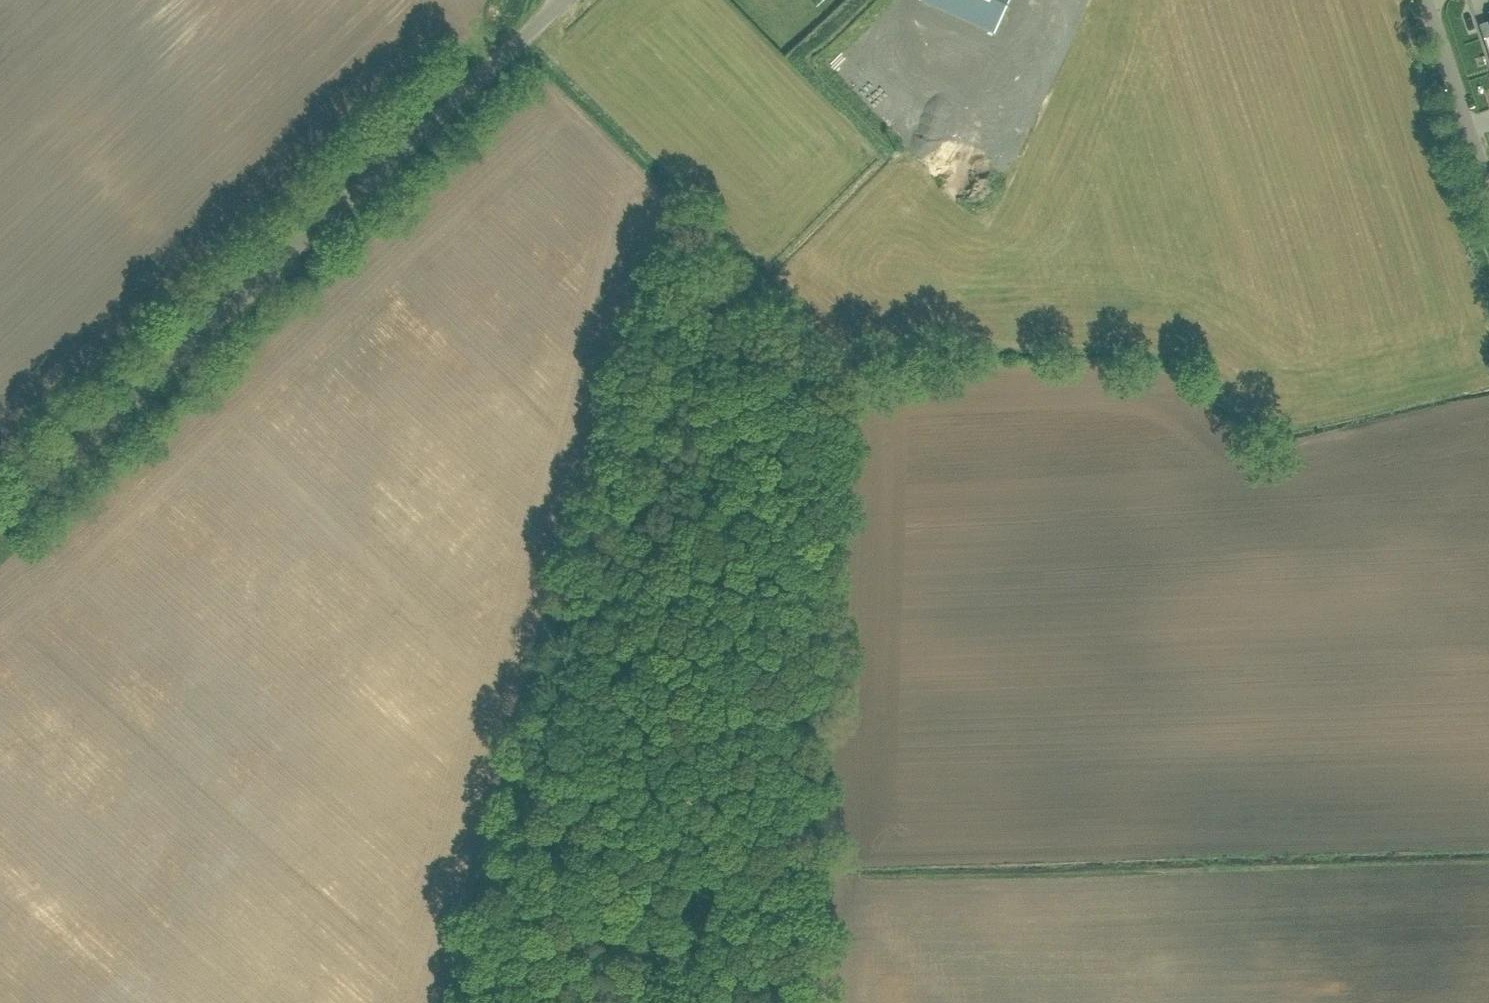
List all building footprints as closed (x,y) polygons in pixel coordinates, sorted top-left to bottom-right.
[(995,33),(1010,0),(923,0),(995,33)] [(935,150),(934,174),(942,174),(943,150),(935,150)] [(956,197),(965,199),(969,176),(960,174),(956,197)] [(971,180),(968,210),(979,211),(982,182),(971,180)]
